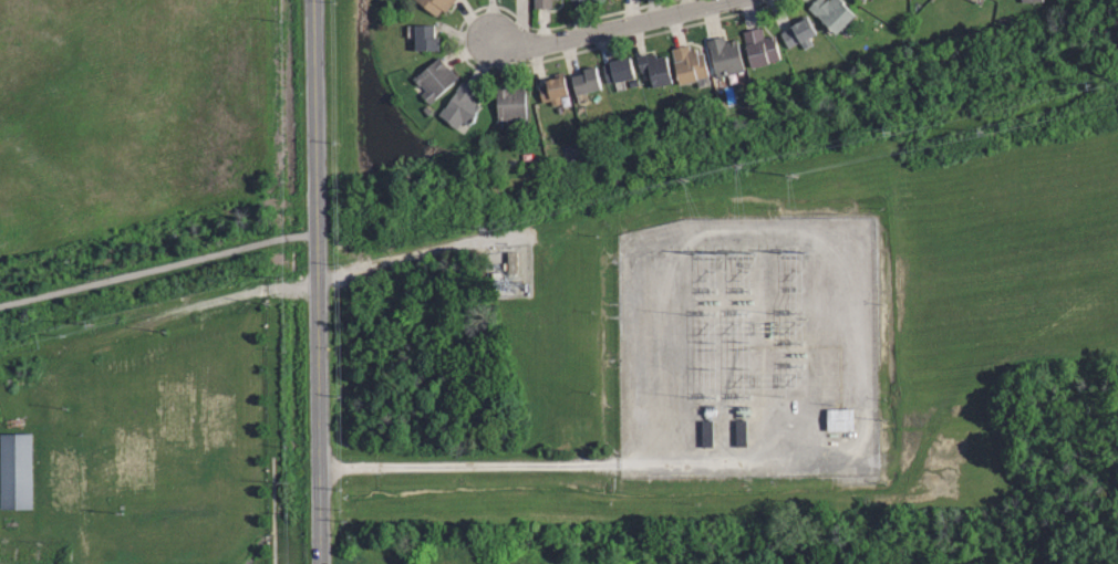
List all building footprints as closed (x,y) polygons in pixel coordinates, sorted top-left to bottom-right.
[(435,18),(415,0),(456,0),(444,12),(442,10),(435,18)] [(535,9),(535,0),(549,0),(549,9),(535,9)] [(808,8),(816,0),(822,0),(825,2),(827,0),(841,0),(843,2),(841,4),(853,15),(847,21),(853,27),(845,35),(839,30),(835,34),(808,8)] [(803,50),(798,42),(788,49),(780,34),(790,28),(789,25),(805,17),(815,34),(806,39),(810,45),(803,50)] [(416,51),(416,27),(434,27),(435,39),(437,39),(437,51),(416,51)] [(749,69),(741,33),(759,29),(762,39),(773,36),(779,61),(749,69)] [(736,69),(715,74),(705,36),(722,32),(724,39),(734,35),(743,67),(736,69)] [(706,76),(708,84),(697,86),(695,80),(679,83),(670,48),(687,44),(689,49),(693,48),(694,53),(701,52),(706,76)] [(646,52),(648,55),(654,53),(655,58),(664,55),(670,80),(651,85),(646,69),(639,71),(635,55),(646,52)] [(632,75),(604,82),(600,66),(607,64),(605,61),(628,55),(632,75)] [(428,104),(420,95),(424,92),(413,79),(437,59),(456,80),(428,104)] [(574,95),(571,77),(584,74),(583,69),(594,66),(600,90),(574,95)] [(553,106),(552,101),(542,103),(538,87),(547,85),(546,80),(562,75),(568,95),(559,97),(560,104),(553,106)] [(456,129),(436,114),(460,82),(474,93),(469,100),(480,107),(466,126),(462,123),(456,129)] [(516,127),(516,122),(496,122),(496,88),(524,87),(525,116),(526,116),(526,126),(516,127)] [(848,434),(848,411),(822,412),(822,435),(848,434)] [(7,509),(39,510),(40,434),(8,434),(7,509)]
